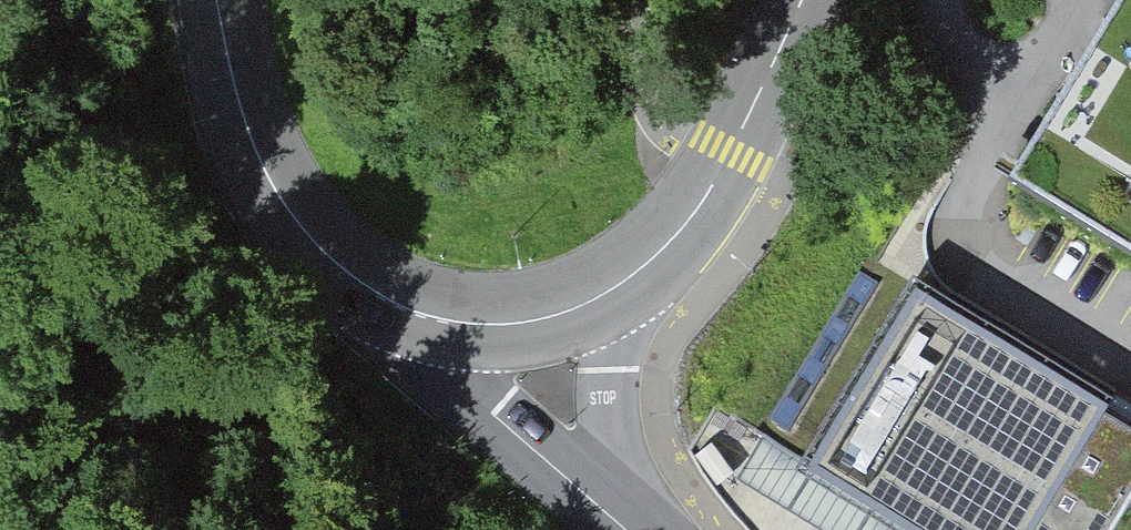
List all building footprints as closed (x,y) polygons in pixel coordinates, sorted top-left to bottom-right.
[(1012,158),(1130,228),(1130,0),(1107,0),(1012,158)] [(916,274),(812,448),(950,529),(1130,529),(1130,402),(916,274)]
